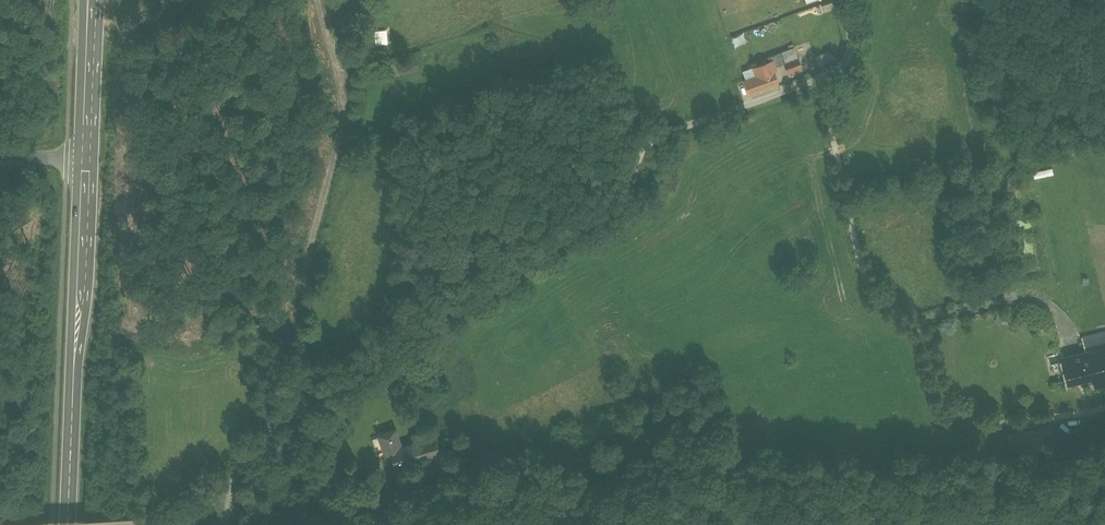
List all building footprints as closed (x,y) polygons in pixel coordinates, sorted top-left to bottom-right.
[(806,73),(803,64),(788,70),(791,79),(806,73)] [(760,70),(764,80),(748,85),(754,101),(783,90),(773,65),(760,70)] [(1009,326),(1012,313),(1000,310),(997,324),(1009,326)] [(1086,344),(1089,356),(1065,363),(1073,390),(1091,385),(1095,398),(1104,395),(1104,338),(1086,344)] [(445,467),(437,444),(405,454),(399,434),(379,440),(387,465),(395,462),(402,482),(445,467)]
